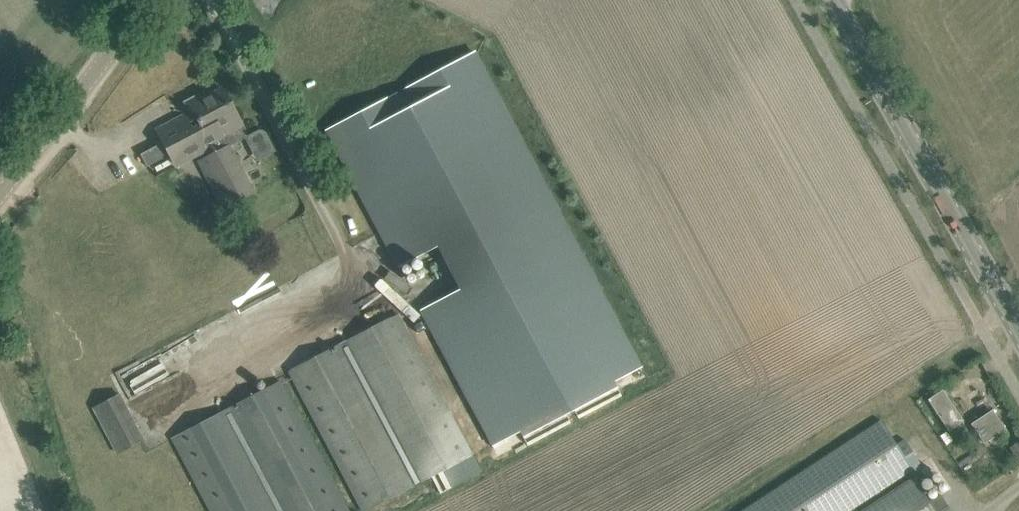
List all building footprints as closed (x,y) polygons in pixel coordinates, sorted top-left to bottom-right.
[(491,444),(641,365),(477,53),(327,133),(398,267),(458,235),(481,278),(420,310),(491,444)] [(240,127),(229,106),(220,88),(206,96),(204,91),(184,101),(196,124),(141,154),(147,166),(172,153),(178,165),(201,154),(203,157),(196,160),(223,210),(256,191),(230,144),(245,136),(240,127)] [(246,137),(257,160),(275,150),(265,131),(262,129),(259,129),(246,137)] [(474,453),(399,312),(288,371),(362,510),(363,510),(474,453)] [(173,440),(211,510),(349,510),(281,382),(173,440)] [(929,399),(949,430),(963,421),(942,390),(929,399)] [(145,438),(120,392),(92,407),(116,454),(145,438)] [(985,442),(988,440),(1005,429),(992,410),(973,423),(985,442)] [(896,444),(881,420),(741,510),(848,510),(921,464),(904,439),(896,444)] [(941,496),(931,503),(914,478),(862,510),(952,510),(941,496)]
